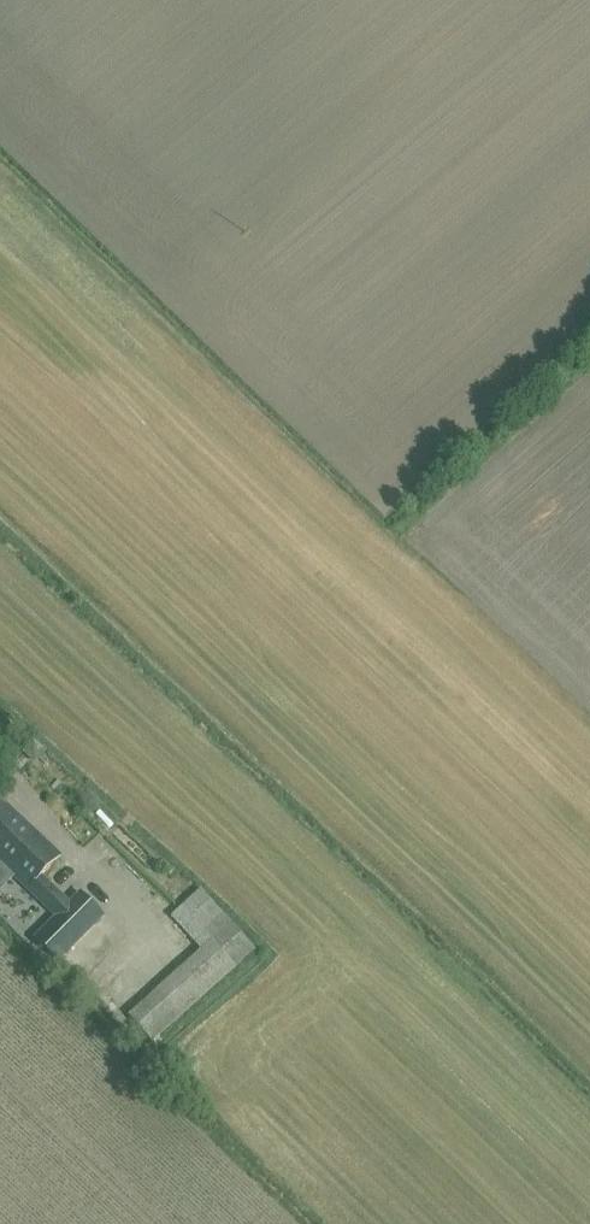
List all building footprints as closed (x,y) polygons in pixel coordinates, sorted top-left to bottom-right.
[(0,803),(0,865),(56,920),(35,941),(58,964),(104,917),(82,896),(71,908),(43,880),(61,862),(0,803)] [(128,1020),(161,1054),(261,956),(194,888),(165,916),(199,951),(128,1020)]
